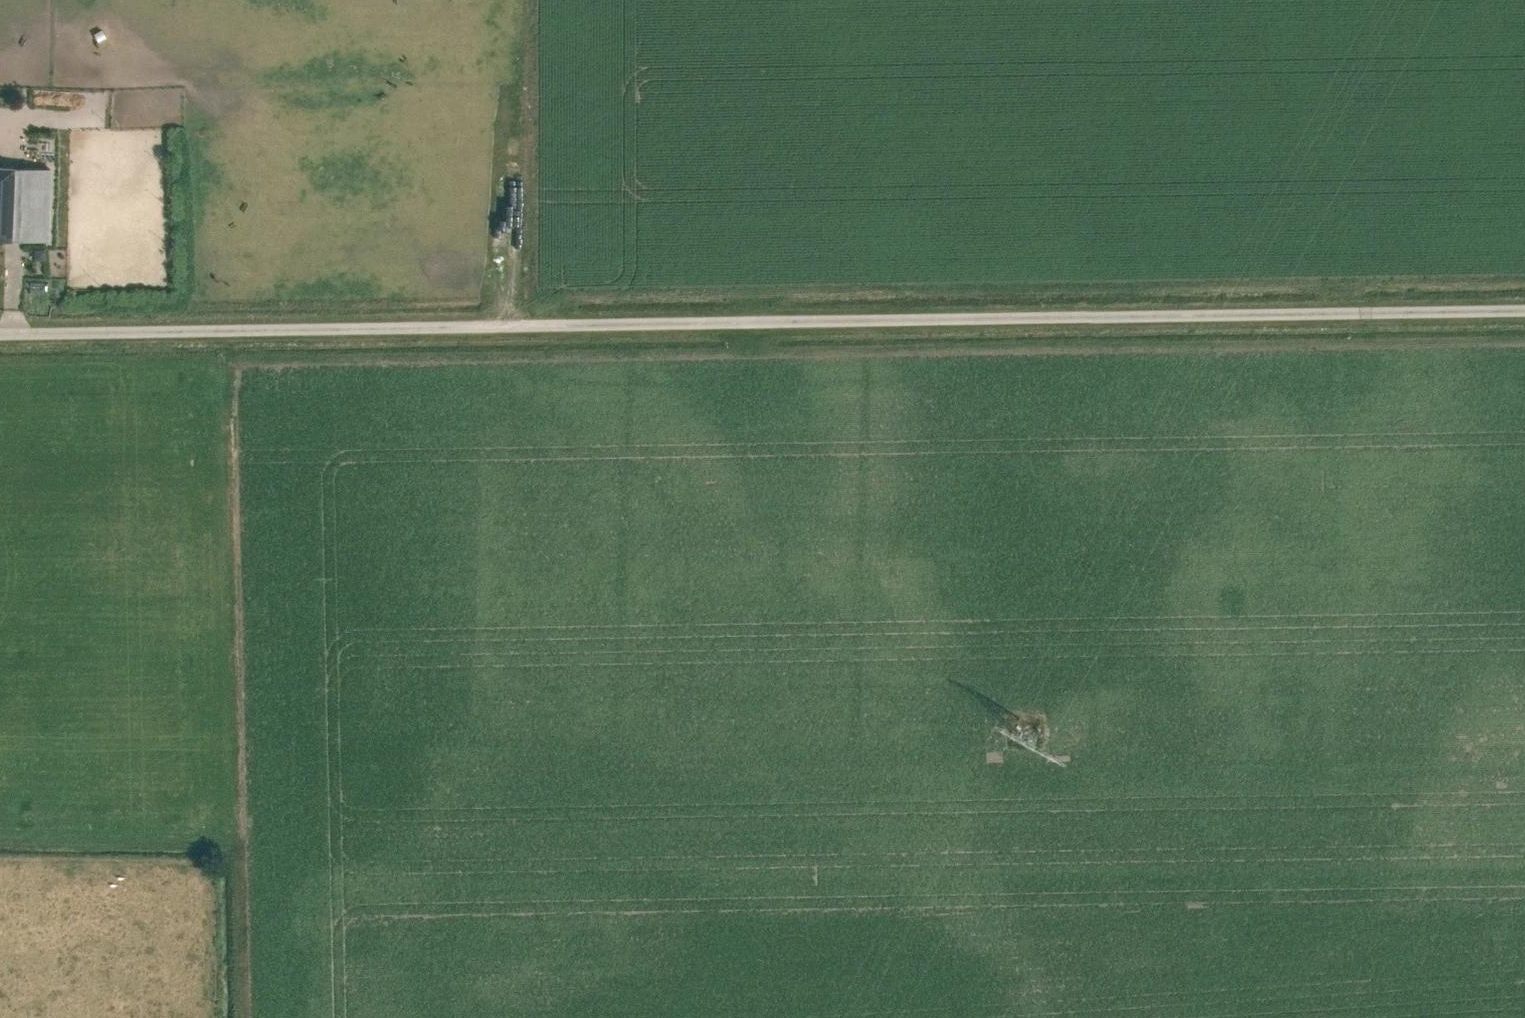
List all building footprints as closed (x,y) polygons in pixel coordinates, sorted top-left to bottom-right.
[(29,242),(31,169),(0,168),(0,241),(29,242)] [(34,262),(45,261),(45,250),(34,250),(34,262)]
